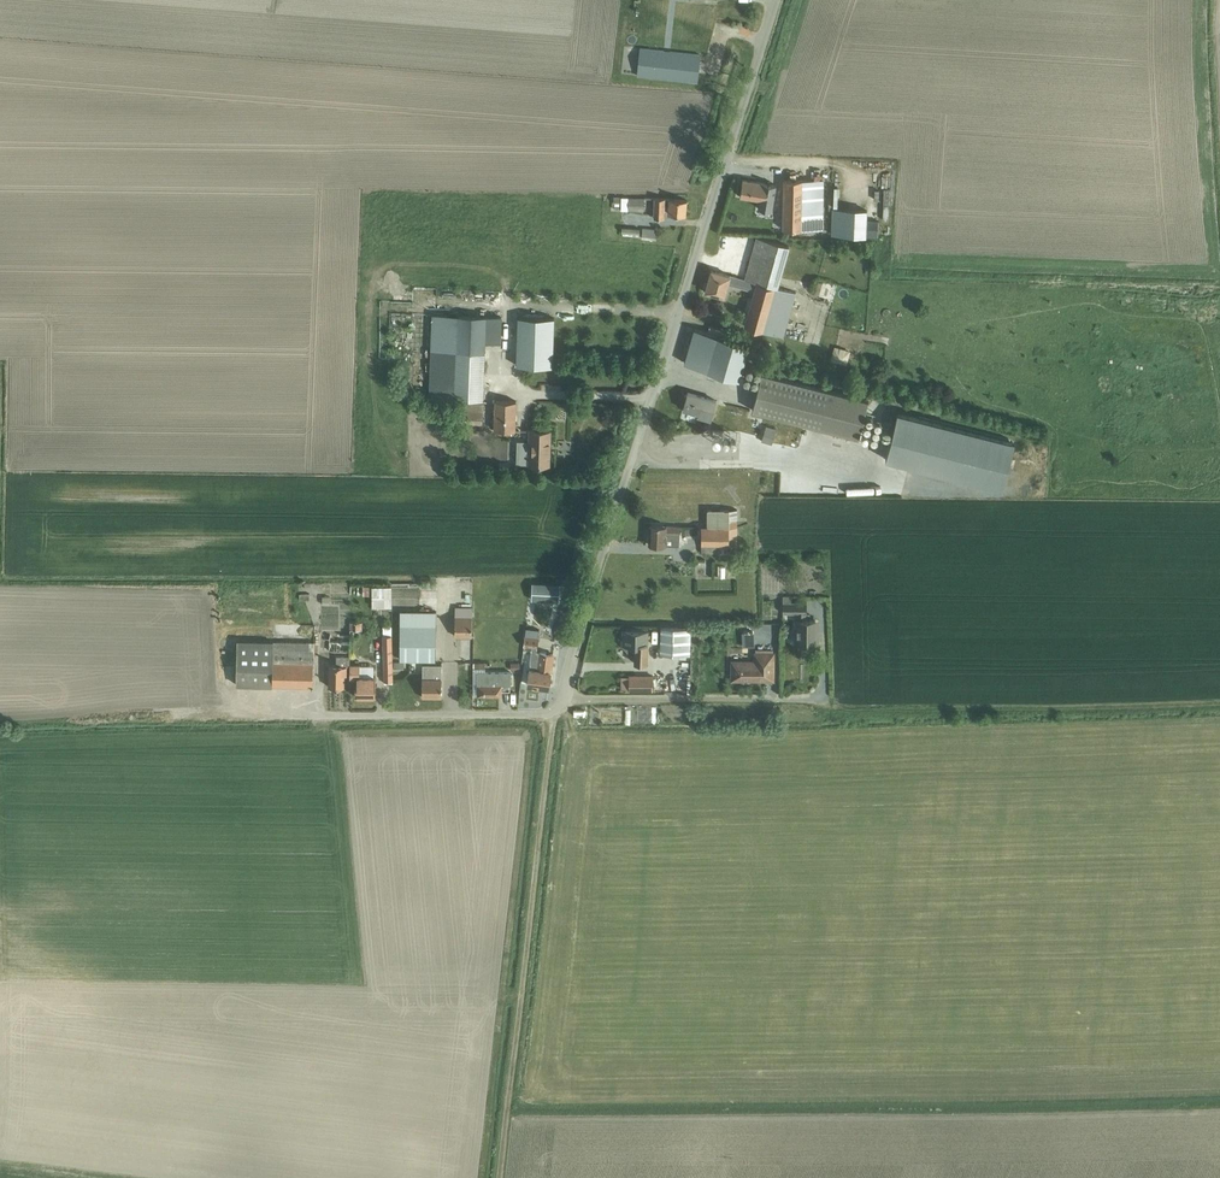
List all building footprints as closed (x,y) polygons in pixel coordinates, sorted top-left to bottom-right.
[(699,54),(639,47),(636,75),(696,81),(699,54)] [(783,194),(782,230),(821,231),(822,181),(783,180),(783,194)] [(742,181),(739,196),(760,200),(758,207),(770,210),(775,184),(763,182),(762,184),(742,181)] [(621,197),(621,209),(643,210),(644,198),(621,197)] [(664,199),(654,198),(654,205),(654,216),(663,217),(664,204),(664,199)] [(664,199),(664,204),(668,204),(668,212),(686,213),(686,199),(664,199)] [(833,208),(832,235),(865,236),(865,235),(865,220),(866,209),(833,208)] [(865,220),(865,235),(877,236),(878,221),(865,220)] [(656,239),(657,229),(643,227),(642,238),(656,239)] [(775,289),(788,247),(757,238),(744,281),(711,271),(707,283),(706,283),(704,289),(705,290),(705,292),(722,297),(726,284),(753,292),(743,326),(781,337),(794,294),(775,289)] [(813,280),(811,292),(826,294),(827,281),(813,280)] [(426,290),(427,300),(436,299),(436,290),(426,290)] [(433,313),(429,396),(482,398),(486,315),(433,313)] [(517,316),(516,365),(552,366),(552,354),(553,317),(517,316)] [(395,320),(394,330),(409,332),(410,322),(395,320)] [(725,329),(709,325),(707,332),(723,337),(725,329)] [(738,378),(748,344),(723,337),(707,332),(694,328),(690,342),(687,342),(685,348),(687,349),(684,361),(738,378)] [(868,401),(762,373),(753,408),(859,438),(868,401)] [(696,416),(709,420),(715,401),(687,392),(682,408),(684,409),(683,411),(691,414),(692,411),(697,413),(696,416)] [(495,399),(494,429),(515,430),(516,400),(495,399)] [(463,402),(462,422),(482,423),(483,403),(463,402)] [(896,412),(884,458),(1001,488),(1013,442),(896,412)] [(765,426),(761,442),(771,444),(775,429),(765,426)] [(517,440),(517,463),(528,463),(548,464),(550,430),(529,429),(529,440),(517,440)] [(707,526),(701,526),(701,552),(737,552),(737,526),(729,526),(729,509),(707,509),(707,526)] [(649,544),(666,545),(666,544),(679,545),(680,525),(650,524),(649,544)] [(740,534),(748,534),(748,526),(740,526),(740,534)] [(696,570),(712,570),(712,561),(696,561),(696,570)] [(559,584),(532,582),(531,599),(558,601),(559,584)] [(371,586),(361,586),(362,596),(371,596),(371,586)] [(374,588),(374,609),(394,609),(394,587),(374,588)] [(805,612),(807,612),(807,601),(791,601),(791,597),(783,597),(783,612),(799,612),(799,618),(797,618),(797,642),(819,641),(819,618),(805,618),(805,612)] [(471,607),(454,606),(454,636),(471,636),(471,607)] [(436,611),(400,610),(400,626),(399,659),(435,660),(436,626),(436,611)] [(382,636),(383,684),(392,684),(391,636),(391,625),(382,626),(382,636)] [(661,626),(659,653),(689,654),(691,628),(661,626)] [(622,645),(634,657),(634,661),(647,662),(648,630),(623,629),(622,645)] [(704,630),(694,630),(694,640),(704,640),(704,630)] [(349,650),(349,634),(349,633),(340,632),(340,634),(340,640),(328,640),(328,650),(349,650)] [(236,640),(235,684),(312,685),(313,641),(282,641),(282,634),(276,633),(276,641),(272,640),(272,641),(236,640)] [(537,638),(524,636),(523,646),(536,647),(537,638)] [(471,649),(458,651),(459,657),(472,655),(471,649)] [(529,669),(526,684),(548,687),(553,654),(539,652),(538,665),(529,664),(529,669)] [(335,665),(328,665),(327,686),(343,687),(343,674),(345,674),(345,666),(349,666),(349,664),(349,654),(335,654),(335,665)] [(732,677),(740,677),(740,679),(740,683),(750,683),(750,679),(750,677),(764,677),(764,679),(771,679),(772,654),(755,654),(755,662),(732,662),(732,677)] [(522,662),(512,663),(512,672),(522,671),(522,662)] [(374,696),(375,676),(373,676),(373,665),(368,665),(359,665),(359,664),(349,664),(349,666),(349,676),(355,676),(355,696),(374,696)] [(435,664),(422,664),(422,666),(421,697),(441,697),(441,672),(441,666),(441,664),(435,664)] [(510,672),(476,672),(476,695),(500,695),(500,684),(510,684),(510,672)] [(640,675),(628,675),(628,691),(640,691),(640,675)]
